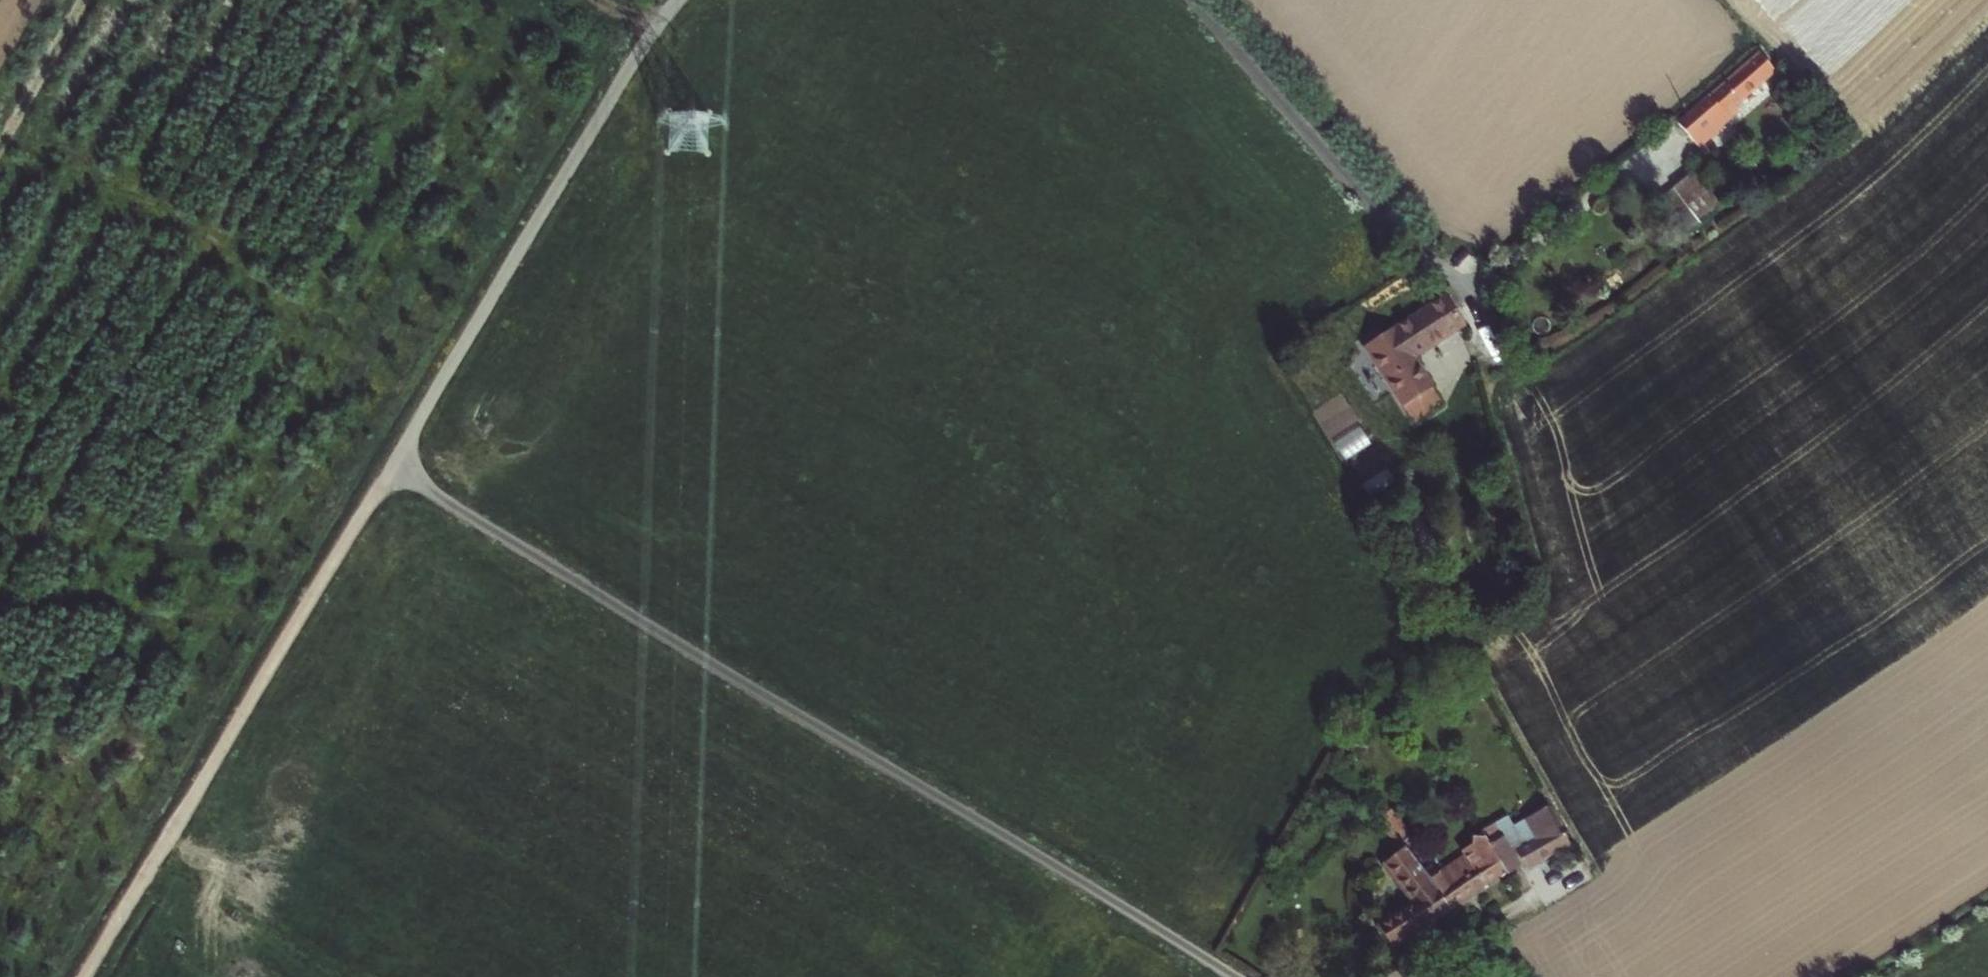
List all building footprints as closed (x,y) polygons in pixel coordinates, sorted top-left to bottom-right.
[(1765,46),(1674,118),(1700,151),(1723,133),(1718,127),(1736,112),(1730,104),(1780,65),(1765,46)] [(1695,174),(1674,189),(1694,217),(1715,202),(1695,174)] [(1462,325),(1442,296),(1363,351),(1402,407),(1454,372),(1442,355),(1434,361),(1427,350),(1462,325)] [(1364,425),(1354,431),(1357,438),(1352,440),(1357,449),(1372,440),(1364,425)] [(1506,812),(1493,820),(1518,863),(1522,869),(1569,841),(1546,803),(1512,823),(1506,812)] [(1464,854),(1429,874),(1449,905),(1518,863),(1493,820),(1477,827),(1482,835),(1460,848),(1464,854)] [(1387,943),(1449,905),(1429,874),(1407,849),(1388,860),(1412,903),(1376,921),(1387,943)]
